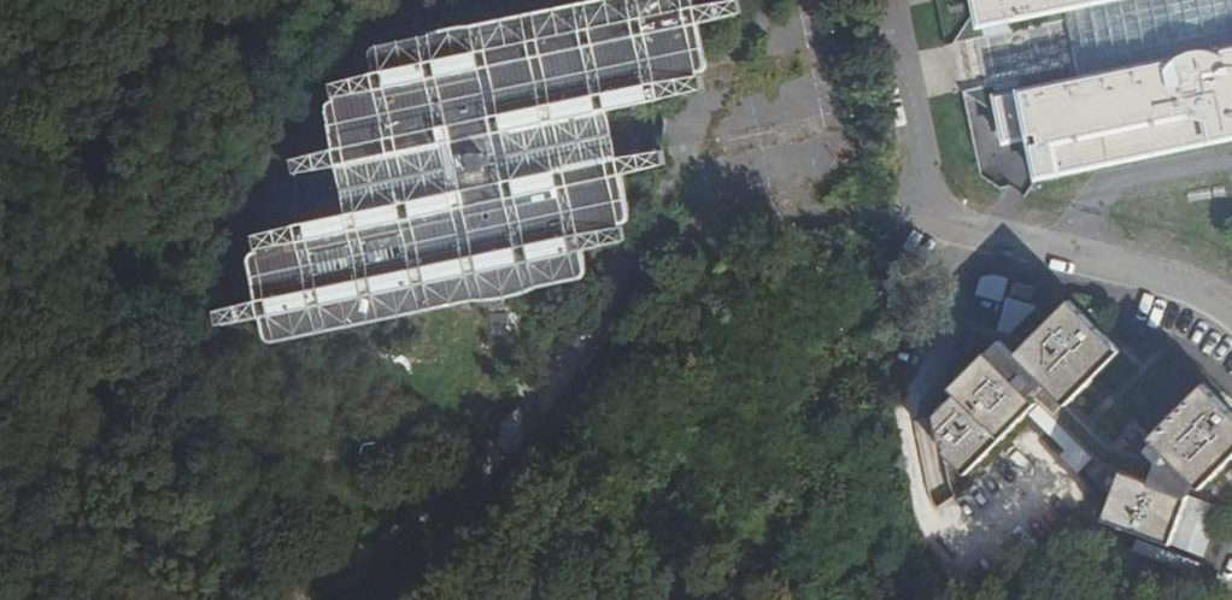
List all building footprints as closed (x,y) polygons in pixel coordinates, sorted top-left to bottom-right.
[(457,144),(500,135),(615,111),(665,101),(706,92),(703,72),(706,70),(708,67),(709,64),(709,60),(702,25),(744,16),(741,0),(735,0),(698,7),(331,81),(334,97),(330,102),(329,108),(329,114),(336,149),(293,159),(296,177),(339,168),(457,144)] [(982,28),(1093,6),(1105,75),(996,97),(1005,143),(1040,137),(1041,146),(1033,147),(1039,177),(1231,138),(1231,49),(1219,52),(1216,26),(1224,24),(1220,5),(1211,6),(1210,0),(976,0),(982,28)] [(623,160),(615,111),(500,135),(509,183),(623,160)] [(509,183),(500,135),(457,144),(466,192),(348,215),(254,233),(256,250),(254,257),(252,264),(252,271),(257,302),(216,309),(219,327),(417,289),(436,294),(455,297),(475,299),(488,300),(500,298),(512,295),(529,290),(544,283),(559,275),(577,263),(587,253),(632,244),(630,243),(627,225),(629,225),(631,221),(631,217),(632,211),(625,176),(669,166),(665,151),(623,160),(509,183)] [(339,168),(348,215),(466,192),(457,144),(339,168)] [(998,282),(985,279),(970,283),(966,300),(992,306),(998,282)] [(1024,292),(1003,287),(1000,299),(1021,304),(1024,292)] [(522,329),(518,301),(500,304),(504,333),(522,329)] [(1000,339),(1026,310),(997,302),(988,336),(1000,339)] [(1060,408),(1112,352),(1058,303),(1007,360),(1060,408)] [(993,349),(981,362),(1008,387),(1015,379),(1023,387),(1016,394),(1031,408),(1033,410),(1024,419),(1061,453),(1056,459),(1075,476),(1090,460),(1093,463),(1105,449),(1060,408),(1007,360),(1006,361),(993,349)] [(932,426),(936,454),(941,458),(938,461),(963,483),(1031,408),(1016,394),(1023,387),(1015,379),(1008,387),(981,362),(980,361),(945,399),(951,405),(932,426)] [(1146,436),(1163,454),(1190,478),(1199,486),(1231,449),(1231,412),(1197,380),(1146,436)] [(1105,449),(1144,462),(1148,458),(1155,463),(1163,454),(1146,436),(1131,422),(1105,449)] [(1093,463),(1185,494),(1190,478),(1163,454),(1155,463),(1148,458),(1144,462),(1105,449),(1093,463)] [(1110,498),(1103,521),(1171,544),(1187,495),(1185,494),(1093,463),(1083,473),(1110,498)] [(1188,496),(1171,545),(1203,555),(1219,506),(1188,496)] [(1196,573),(1200,561),(1137,541),(1133,553),(1196,573)]
